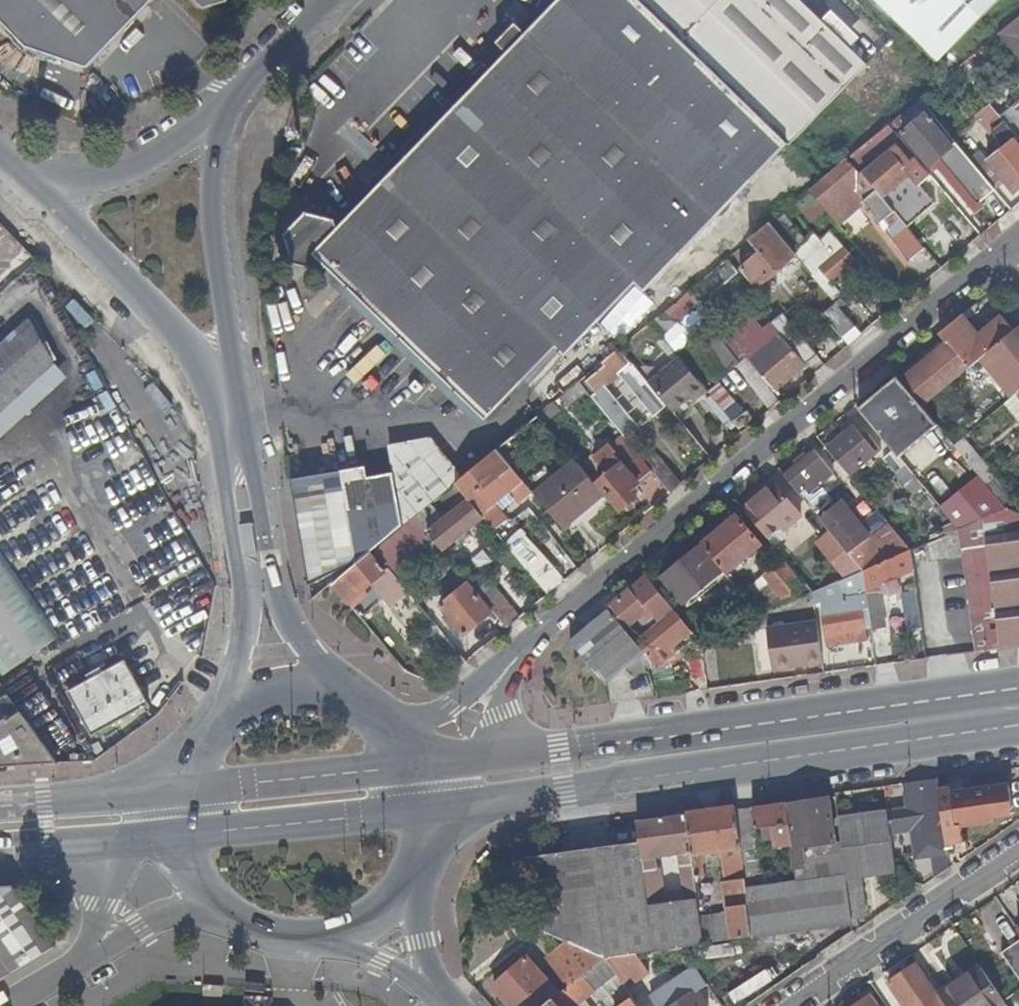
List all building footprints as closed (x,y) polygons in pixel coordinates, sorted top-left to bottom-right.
[(26,45),(88,65),(153,0),(0,0),(0,18),(26,45)] [(204,12),(227,6),(229,0),(191,0),(204,12)] [(488,63),(683,249),(787,140),(639,0),(561,0),(527,36),(519,29),(488,63)] [(519,29),(527,36),(561,0),(547,0),(519,29)] [(787,140),(789,142),(866,62),(800,0),(639,0),(787,140)] [(942,63),(1003,0),(878,0),(942,63)] [(1001,36),(1018,57),(1018,21),(1001,36)] [(1005,43),(997,33),(985,43),(993,53),(1005,43)] [(683,249),(488,63),(484,67),(491,73),(335,237),(332,227),(305,220),(286,240),(298,266),(325,271),(327,269),(487,421),(557,347),(565,355),(635,280),(645,290),(683,249)] [(1008,104),(1018,117),(1018,96),(1008,104)] [(972,161),(956,142),(952,145),(925,113),(902,132),(929,164),(937,157),(941,153),(950,165),(946,168),(977,205),(995,190),(993,186),(979,170),(972,161)] [(1010,128),(1001,118),(994,123),(1003,134),(1010,128)] [(963,121),(949,133),(956,142),(972,161),(986,150),(963,121)] [(889,123),(849,156),(857,167),(897,133),(889,123)] [(918,166),(922,163),(904,141),(897,147),(905,156),(908,154),(918,166)] [(979,170),(993,186),(1002,179),(1013,193),(1018,188),(1018,146),(1015,141),(979,170)] [(897,147),(864,174),(877,191),(882,197),(918,166),(908,154),(905,156),(897,147)] [(941,153),(937,157),(946,168),(950,165),(941,153)] [(827,176),(811,190),(838,223),(863,202),(877,191),(864,174),(863,173),(859,176),(847,162),(828,177),(827,176)] [(877,191),(863,202),(879,221),(893,209),(882,197),(877,191)] [(819,207),(806,192),(793,202),(805,218),(819,207)] [(781,213),(770,222),(795,253),(830,295),(837,289),(829,279),(855,258),(829,226),(815,238),(808,229),(800,236),(781,213)] [(900,219),(886,230),(910,258),(924,247),(900,219)] [(760,251),(735,270),(751,288),(795,253),(770,222),(750,239),(760,251)] [(940,266),(945,262),(940,257),(935,261),(940,266)] [(716,290),(704,276),(690,289),(701,303),(716,290)] [(689,292),(665,311),(677,325),(700,305),(689,292)] [(842,309),(836,302),(824,312),(842,334),(854,324),(842,309)] [(842,309),(854,324),(863,317),(851,302),(842,309)] [(977,332),(962,314),(949,324),(970,349),(979,359),(1015,329),(1001,312),(977,332)] [(784,314),(741,350),(773,388),(816,352),(784,314)] [(0,346),(0,414),(54,366),(27,322),(0,346)] [(949,324),(937,335),(945,345),(947,343),(969,367),(979,359),(970,349),(949,324)] [(1018,391),(1018,325),(1015,329),(979,359),(1010,399),(1017,393),(1018,391)] [(708,327),(684,347),(711,379),(735,359),(708,327)] [(950,351),(905,388),(921,407),(969,367),(947,343),(945,345),(950,351)] [(653,388),(618,347),(600,362),(603,366),(580,385),(604,414),(611,407),(614,405),(600,388),(626,367),(649,394),(654,390),(653,388)] [(708,391),(684,362),(653,388),(654,390),(677,416),(708,391)] [(887,380),(852,409),(886,451),(922,422),(887,380)] [(1017,393),(1010,399),(1005,403),(1017,418),(1018,417),(1018,396),(1017,393)] [(611,407),(604,414),(614,425),(621,418),(611,407)] [(537,415),(496,449),(509,465),(551,430),(537,415)] [(826,448),(849,476),(850,477),(875,455),(874,454),(879,449),(869,437),(864,441),(852,427),(826,448)] [(388,446),(393,475),(401,524),(401,527),(414,516),(440,495),(455,483),(463,476),(431,437),(388,446)] [(954,446),(966,460),(974,453),(963,439),(954,446)] [(642,459),(627,440),(614,451),(608,443),(581,467),(596,485),(599,483),(620,507),(636,494),(631,488),(638,482),(638,480),(651,469),(642,459)] [(464,494),(468,499),(478,510),(486,504),(477,492),(502,471),(516,487),(523,481),(509,465),(496,449),(463,476),(455,483),(464,494)] [(669,491),(680,482),(663,462),(653,450),(642,459),(651,469),(669,491)] [(794,488),(799,493),(804,489),(808,494),(833,473),(814,450),(783,476),(794,488)] [(914,495),(923,487),(893,450),(883,458),(914,495)] [(918,476),(944,507),(952,499),(972,482),(947,452),(918,476)] [(966,460),(986,484),(995,477),(975,452),(974,453),(966,460)] [(581,467),(573,458),(533,493),(563,528),(575,518),(582,526),(610,502),(596,485),(581,467)] [(997,496),(1018,478),(1018,465),(1014,460),(995,477),(986,484),(997,496)] [(365,467),(338,471),(353,563),(401,524),(393,475),(367,478),(365,467)] [(353,563),(338,471),(292,478),(312,599),(332,585),(353,567),(353,563)] [(856,502),(865,495),(850,477),(849,476),(840,483),(845,489),(844,493),(848,498),(853,498),(856,502)] [(455,483),(440,495),(449,506),(464,494),(455,483)] [(941,509),(957,528),(981,517),(1005,506),(997,496),(986,484),(958,507),(952,499),(944,507),(941,509)] [(774,485),(744,510),(767,538),(780,527),(783,532),(800,517),(809,527),(820,518),(799,493),(794,488),(783,496),(774,485)] [(428,533),(431,536),(441,549),(458,535),(464,530),(482,515),(478,510),(468,499),(428,533)] [(1005,506),(981,517),(984,536),(1018,531),(1018,514),(1005,506)] [(401,527),(374,550),(391,570),(431,536),(428,533),(424,529),(414,516),(401,527)] [(702,546),(723,570),(726,574),(761,545),(737,516),(702,546)] [(984,536),(981,517),(957,528),(976,653),(1018,648),(1018,531),(984,536)] [(575,518),(563,528),(570,536),(582,526),(575,518)] [(862,570),(910,549),(885,520),(848,552),(862,570)] [(510,523),(498,534),(545,591),(562,577),(539,549),(510,523)] [(464,530),(458,535),(464,543),(470,538),(464,530)] [(702,546),(701,545),(663,577),(684,602),(723,570),(702,546)] [(912,568),(910,549),(862,570),(865,589),(866,590),(866,592),(867,600),(868,606),(869,615),(883,617),(878,583),(912,568)] [(353,567),(332,585),(346,602),(370,583),(391,608),(410,593),(391,570),(374,550),(353,567)] [(0,674),(58,633),(0,552),(0,674)] [(780,561),(768,571),(789,598),(802,587),(780,561)] [(842,579),(844,578),(838,564),(825,570),(831,584),(842,579)] [(492,609),(506,627),(518,617),(485,577),(473,587),(487,604),(492,609)] [(842,617),(862,616),(861,608),(868,606),(867,600),(866,592),(866,590),(845,594),(842,579),(831,584),(812,593),(813,600),(818,599),(821,619),(842,617)] [(463,633),(492,609),(487,604),(473,587),(468,581),(439,605),(463,633)] [(633,588),(608,609),(624,628),(649,607),(658,618),(672,607),(651,582),(638,594),(633,588)] [(899,594),(904,614),(916,611),(912,591),(899,594)] [(754,608),(760,615),(776,608),(770,598),(762,600),(754,608)] [(569,641),(583,657),(607,642),(633,639),(624,628),(608,609),(569,641)] [(674,610),(644,638),(658,637),(693,633),(674,610)] [(854,617),(824,621),(826,636),(866,631),(864,618),(854,617)] [(871,619),(872,629),(878,628),(878,623),(884,622),(884,620),(871,619)] [(818,621),(771,627),(777,673),(824,667),(818,621)] [(655,665),(658,685),(667,684),(665,665),(676,655),(669,646),(680,637),(646,641),(641,645),(657,664),(655,665)] [(586,659),(608,685),(625,670),(635,681),(655,665),(636,642),(609,645),(586,659)] [(124,659),(68,691),(91,733),(149,703),(124,659)] [(37,763),(15,731),(27,723),(0,684),(0,698),(12,716),(0,725),(0,766),(37,763)] [(37,763),(54,762),(53,760),(43,745),(27,723),(15,731),(37,763)] [(43,745),(53,760),(58,756),(48,742),(43,745)] [(949,870),(937,782),(909,786),(911,797),(907,797),(909,810),(888,813),(892,835),(914,832),(917,859),(932,857),(936,879),(949,870)] [(1009,787),(941,797),(945,830),(962,828),(995,823),(995,819),(1013,816),(1009,787)] [(830,800),(787,807),(792,845),(796,870),(809,868),(808,860),(806,850),(836,845),(830,800)] [(792,845),(787,807),(754,812),(757,831),(768,830),(769,837),(774,836),(776,848),(792,845)] [(730,916),(702,920),(706,947),(734,944),(734,942),(754,939),(749,908),(751,907),(749,893),(738,809),(717,812),(723,852),(725,852),(735,851),(737,860),(726,862),(730,884),(726,889),(730,916)] [(717,812),(706,814),(712,854),(723,852),(717,812)] [(892,835),(888,813),(839,820),(844,855),(845,862),(854,922),(867,919),(862,880),(897,875),(892,835)] [(706,814),(688,816),(697,880),(706,878),(703,855),(712,854),(706,814)] [(642,845),(651,907),(666,905),(662,871),(658,871),(656,858),(664,857),(665,862),(673,861),(673,855),(681,854),(687,902),(700,900),(697,880),(688,816),(639,823),(642,845)] [(962,828),(945,830),(947,847),(964,845),(962,828)] [(608,960),(592,852),(549,858),(545,836),(527,839),(535,897),(536,897),(541,931),(572,944),(608,960)] [(651,907),(642,845),(592,852),(608,960),(630,958),(657,954),(651,907)] [(725,852),(726,862),(737,860),(735,851),(725,852)] [(845,862),(844,855),(814,859),(815,867),(845,862)] [(809,868),(796,870),(798,886),(804,925),(805,932),(805,933),(854,925),(854,922),(845,862),(815,867),(814,859),(808,860),(809,868)] [(751,907),(756,940),(805,932),(804,925),(798,886),(749,893),(751,907)] [(0,890),(0,979),(53,947),(13,889),(0,890)] [(666,905),(651,907),(657,954),(706,947),(702,920),(700,900),(687,902),(666,905)] [(586,977),(608,960),(572,944),(553,960),(574,987),(586,977)] [(1005,956),(1018,976),(1018,947),(1005,956)] [(619,978),(623,984),(639,972),(630,958),(608,960),(619,978)] [(563,996),(530,959),(497,988),(513,1005),(550,1005),(563,996)] [(608,960),(586,977),(598,994),(602,991),(619,978),(608,960)] [(937,994),(918,966),(891,985),(903,1004),(901,1005),(920,1005),(932,998),(937,994)] [(983,969),(967,980),(971,986),(946,1004),(947,1004),(948,1005),(1008,1005),(983,969)] [(698,971),(653,1001),(656,1005),(708,1005),(700,994),(710,987),(698,971)] [(598,994),(586,977),(574,987),(563,996),(550,1005),(583,1005),(598,994)] [(635,1001),(623,984),(619,978),(602,991),(613,1005),(627,1005),(635,1001)] [(941,997),(946,1004),(971,986),(967,980),(941,997)] [(932,998),(938,1005),(944,1005),(947,1004),(946,1004),(941,997),(939,993),(937,994),(932,998)] [(872,998),(860,1005),(877,1005),(872,998)]
